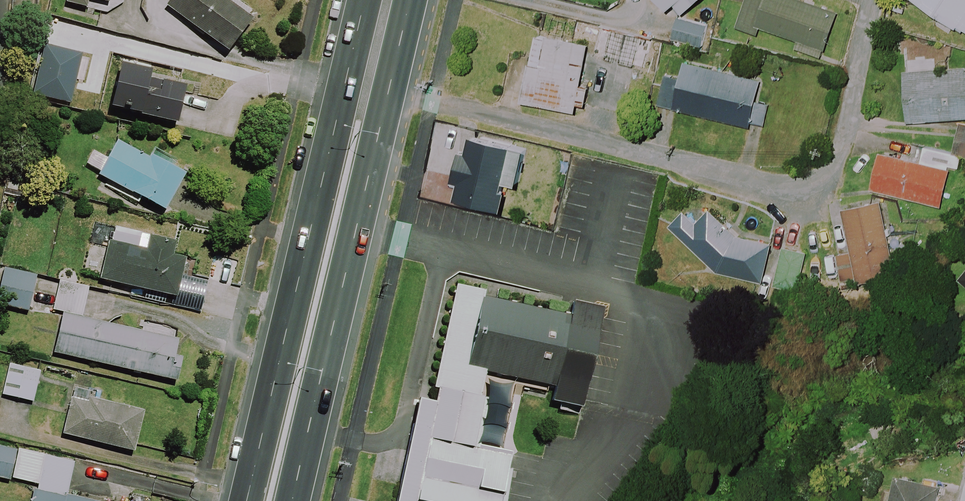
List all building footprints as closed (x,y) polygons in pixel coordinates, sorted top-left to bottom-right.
[(254,10),(240,0),(172,0),(168,5),(232,50),(256,17),(251,14),(254,10)] [(667,10),(674,5),(681,15),(700,0),(658,0),(667,10)] [(798,0),(745,0),(735,28),(757,36),(760,28),(797,42),(794,50),(822,60),(836,21),(827,18),(830,11),(798,0)] [(964,33),(964,0),(911,0),(964,33)] [(706,27),(676,19),(671,40),(701,48),(706,27)] [(649,43),(597,30),(590,57),(642,70),(649,43)] [(588,45),(535,35),(522,102),(574,113),(576,104),(583,105),(587,88),(580,87),(588,45)] [(156,69),(124,61),(114,106),(145,113),(145,114),(181,122),(189,85),(154,77),(156,69)] [(750,123),(762,126),(767,105),(755,102),(760,82),(682,64),(678,79),(664,76),(657,107),(749,128),(750,123)] [(904,68),(906,122),(964,120),(964,66),(904,68)] [(952,154),(960,156),(964,157),(964,125),(959,123),(952,154)] [(151,156),(119,139),(109,158),(94,150),(88,163),(103,170),(101,174),(168,210),(188,172),(152,153),(151,156)] [(526,151),(471,140),(468,155),(463,154),(454,200),(504,210),(509,184),(519,186),(526,151)] [(960,156),(952,154),(923,148),(920,162),(878,153),(870,192),(941,207),(949,169),(957,171),(960,156)] [(735,235),(697,199),(671,226),(721,274),(764,282),(772,242),(735,235)] [(894,277),(880,203),(843,210),(851,254),(836,256),(842,287),(894,277)] [(179,240),(117,226),(114,240),(110,239),(101,278),(147,289),(145,298),(201,311),(209,281),(185,275),(189,257),(176,254),(179,240)] [(5,267),(0,291),(0,304),(30,311),(38,275),(5,267)] [(54,309),(64,311),(55,353),(179,380),(185,355),(178,354),(181,338),(83,317),(90,287),(61,280),(54,309)] [(455,281),(431,397),(421,395),(399,500),(504,500),(514,452),(480,445),(489,402),(479,399),(487,361),(594,383),(608,313),(455,281)] [(42,370),(11,363),(3,394),(35,401),(42,370)] [(147,410),(90,396),(89,401),(73,397),(64,433),(136,451),(147,410)] [(18,450),(0,446),(0,477),(11,480),(18,450)] [(20,449),(13,478),(40,484),(39,489),(35,488),(32,500),(99,500),(69,494),(76,461),(20,449)] [(896,476),(890,500),(935,500),(939,486),(896,476)]
